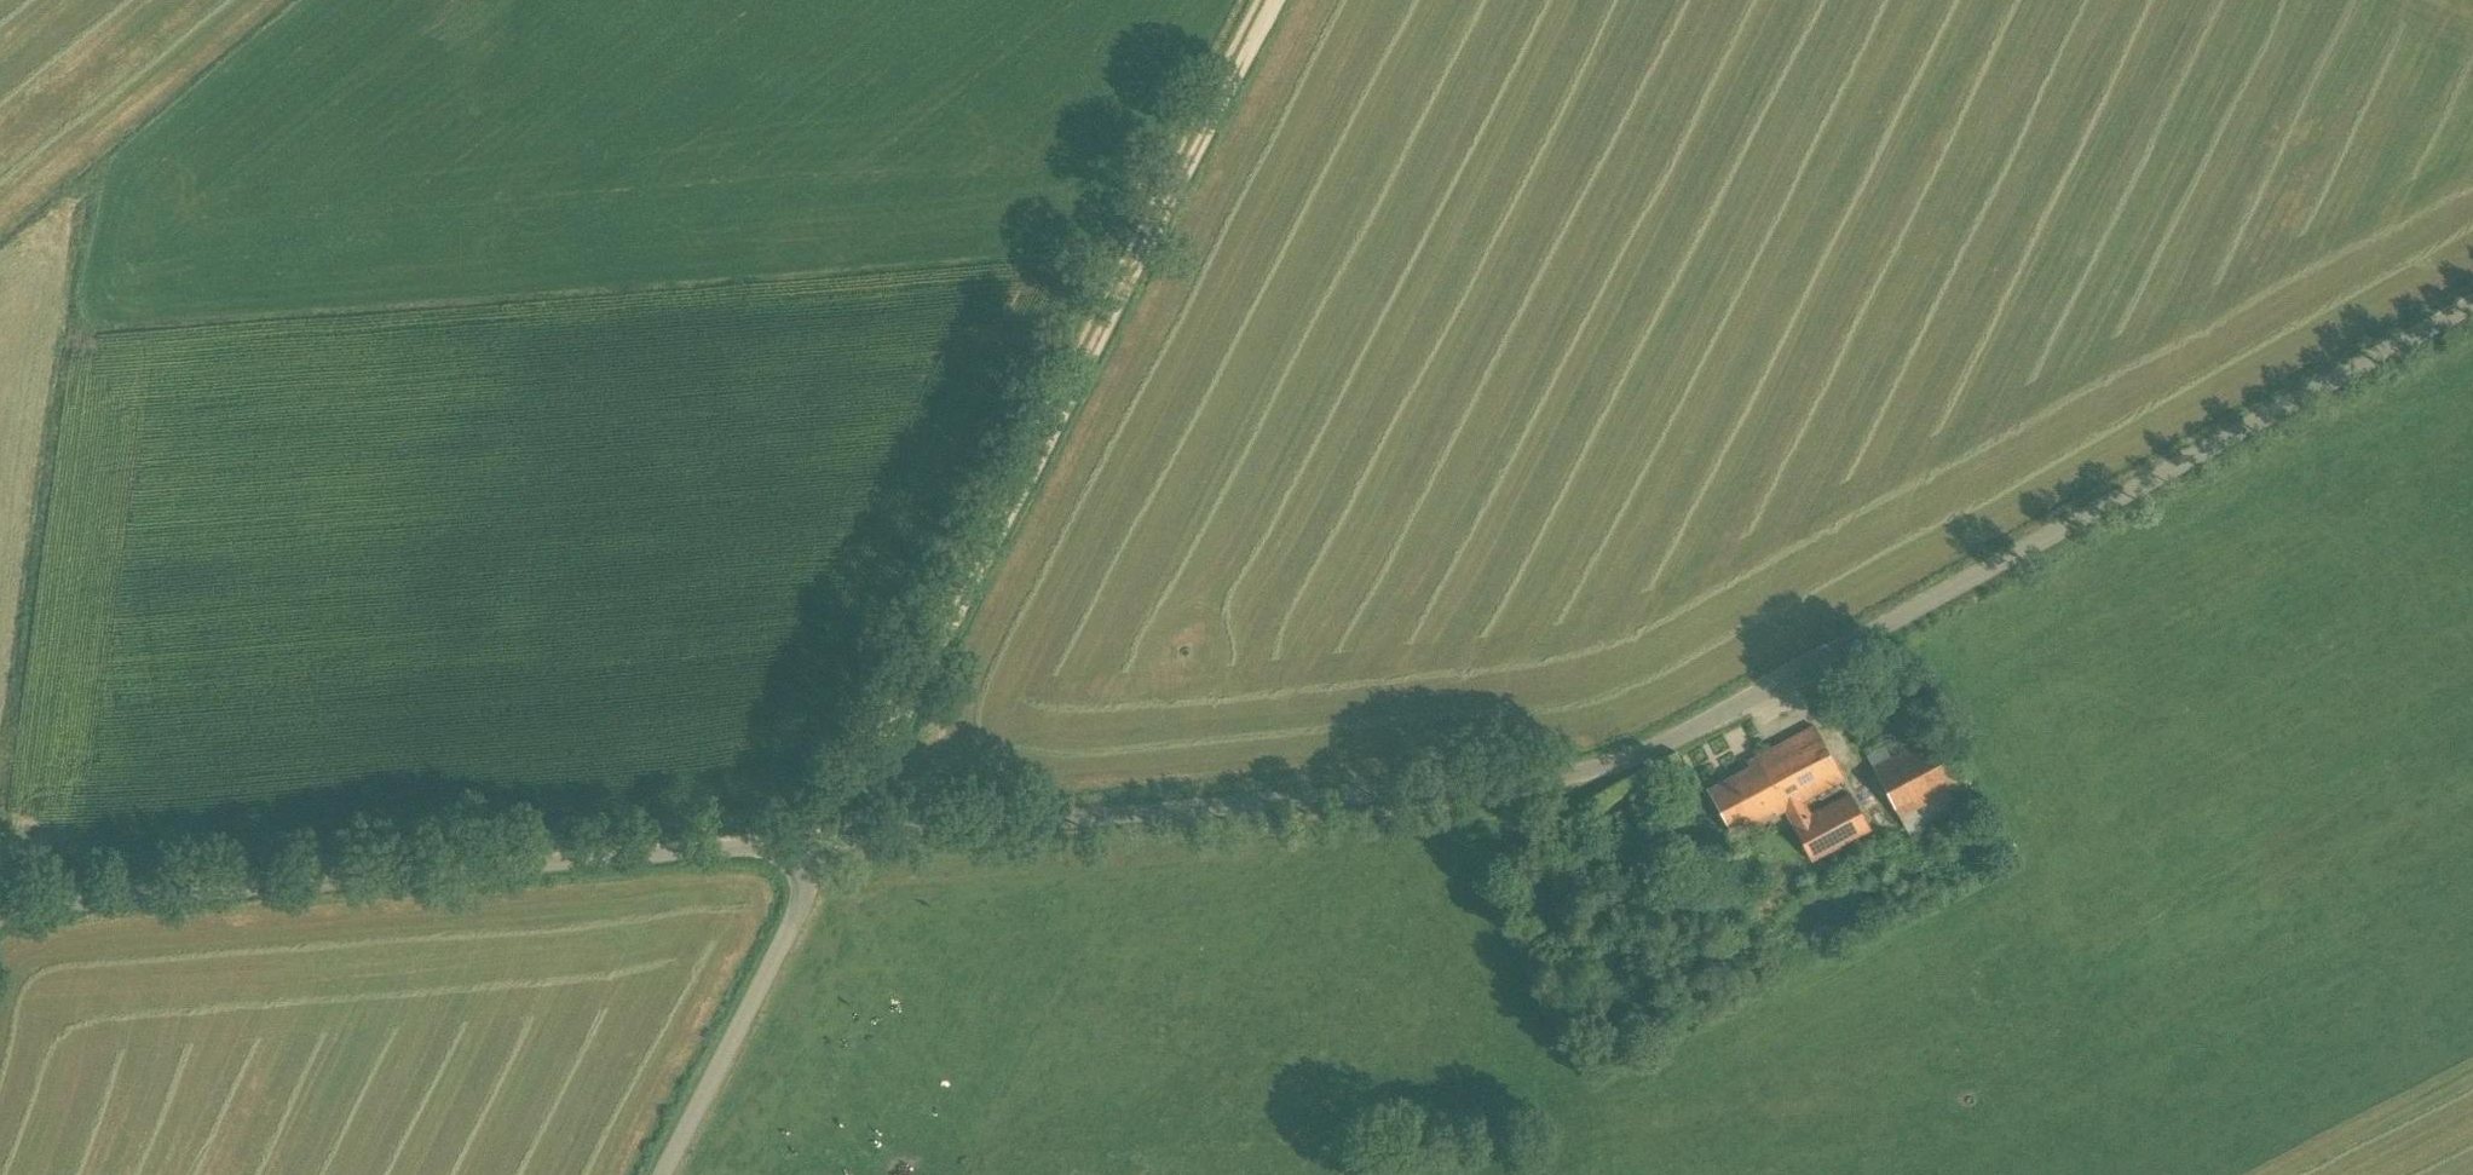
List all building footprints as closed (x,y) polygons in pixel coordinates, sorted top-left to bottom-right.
[(1774,812),(1776,816),(1785,811),(1812,862),(1870,831),(1850,792),(1810,812),(1805,801),(1844,780),(1814,724),(1745,760),(1748,765),(1706,788),(1731,835),(1774,812)] [(1939,731),(1872,767),(1910,838),(1975,803),(1964,781),(1965,780),(1939,731)]
